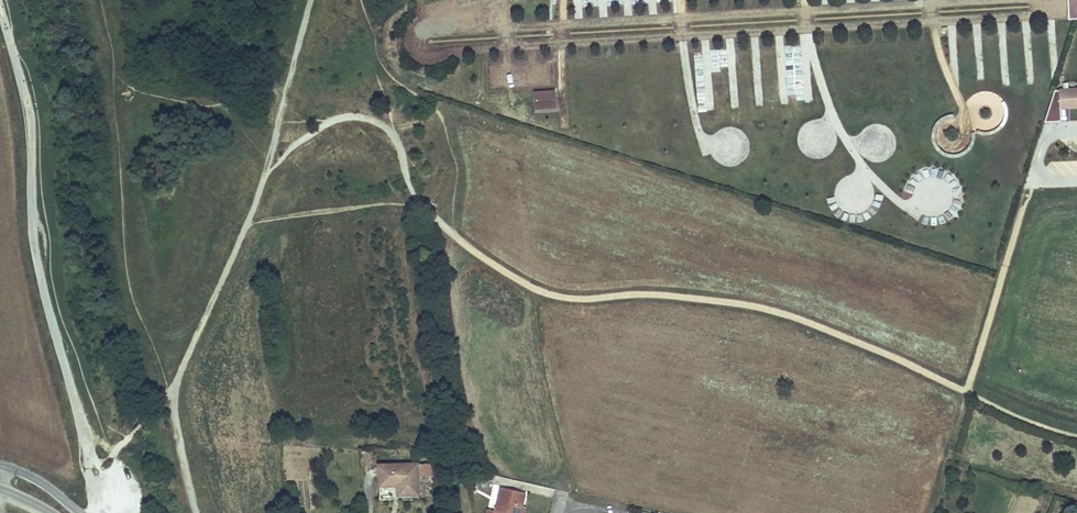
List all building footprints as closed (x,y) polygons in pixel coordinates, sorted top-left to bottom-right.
[(1069,23),(1074,23),(1076,22),(1076,0),(1067,0),(1069,23)] [(1054,91),(1044,123),(1060,122),(1059,108),(1076,107),(1076,90),(1054,91)] [(553,92),(536,93),(537,110),(555,109),(553,92)] [(417,464),(379,465),(380,486),(398,485),(398,495),(419,494),(418,477),(434,476),(433,463),(417,464)] [(522,507),(526,494),(502,488),(496,512),(489,510),(488,512),(521,512),(522,507)]
